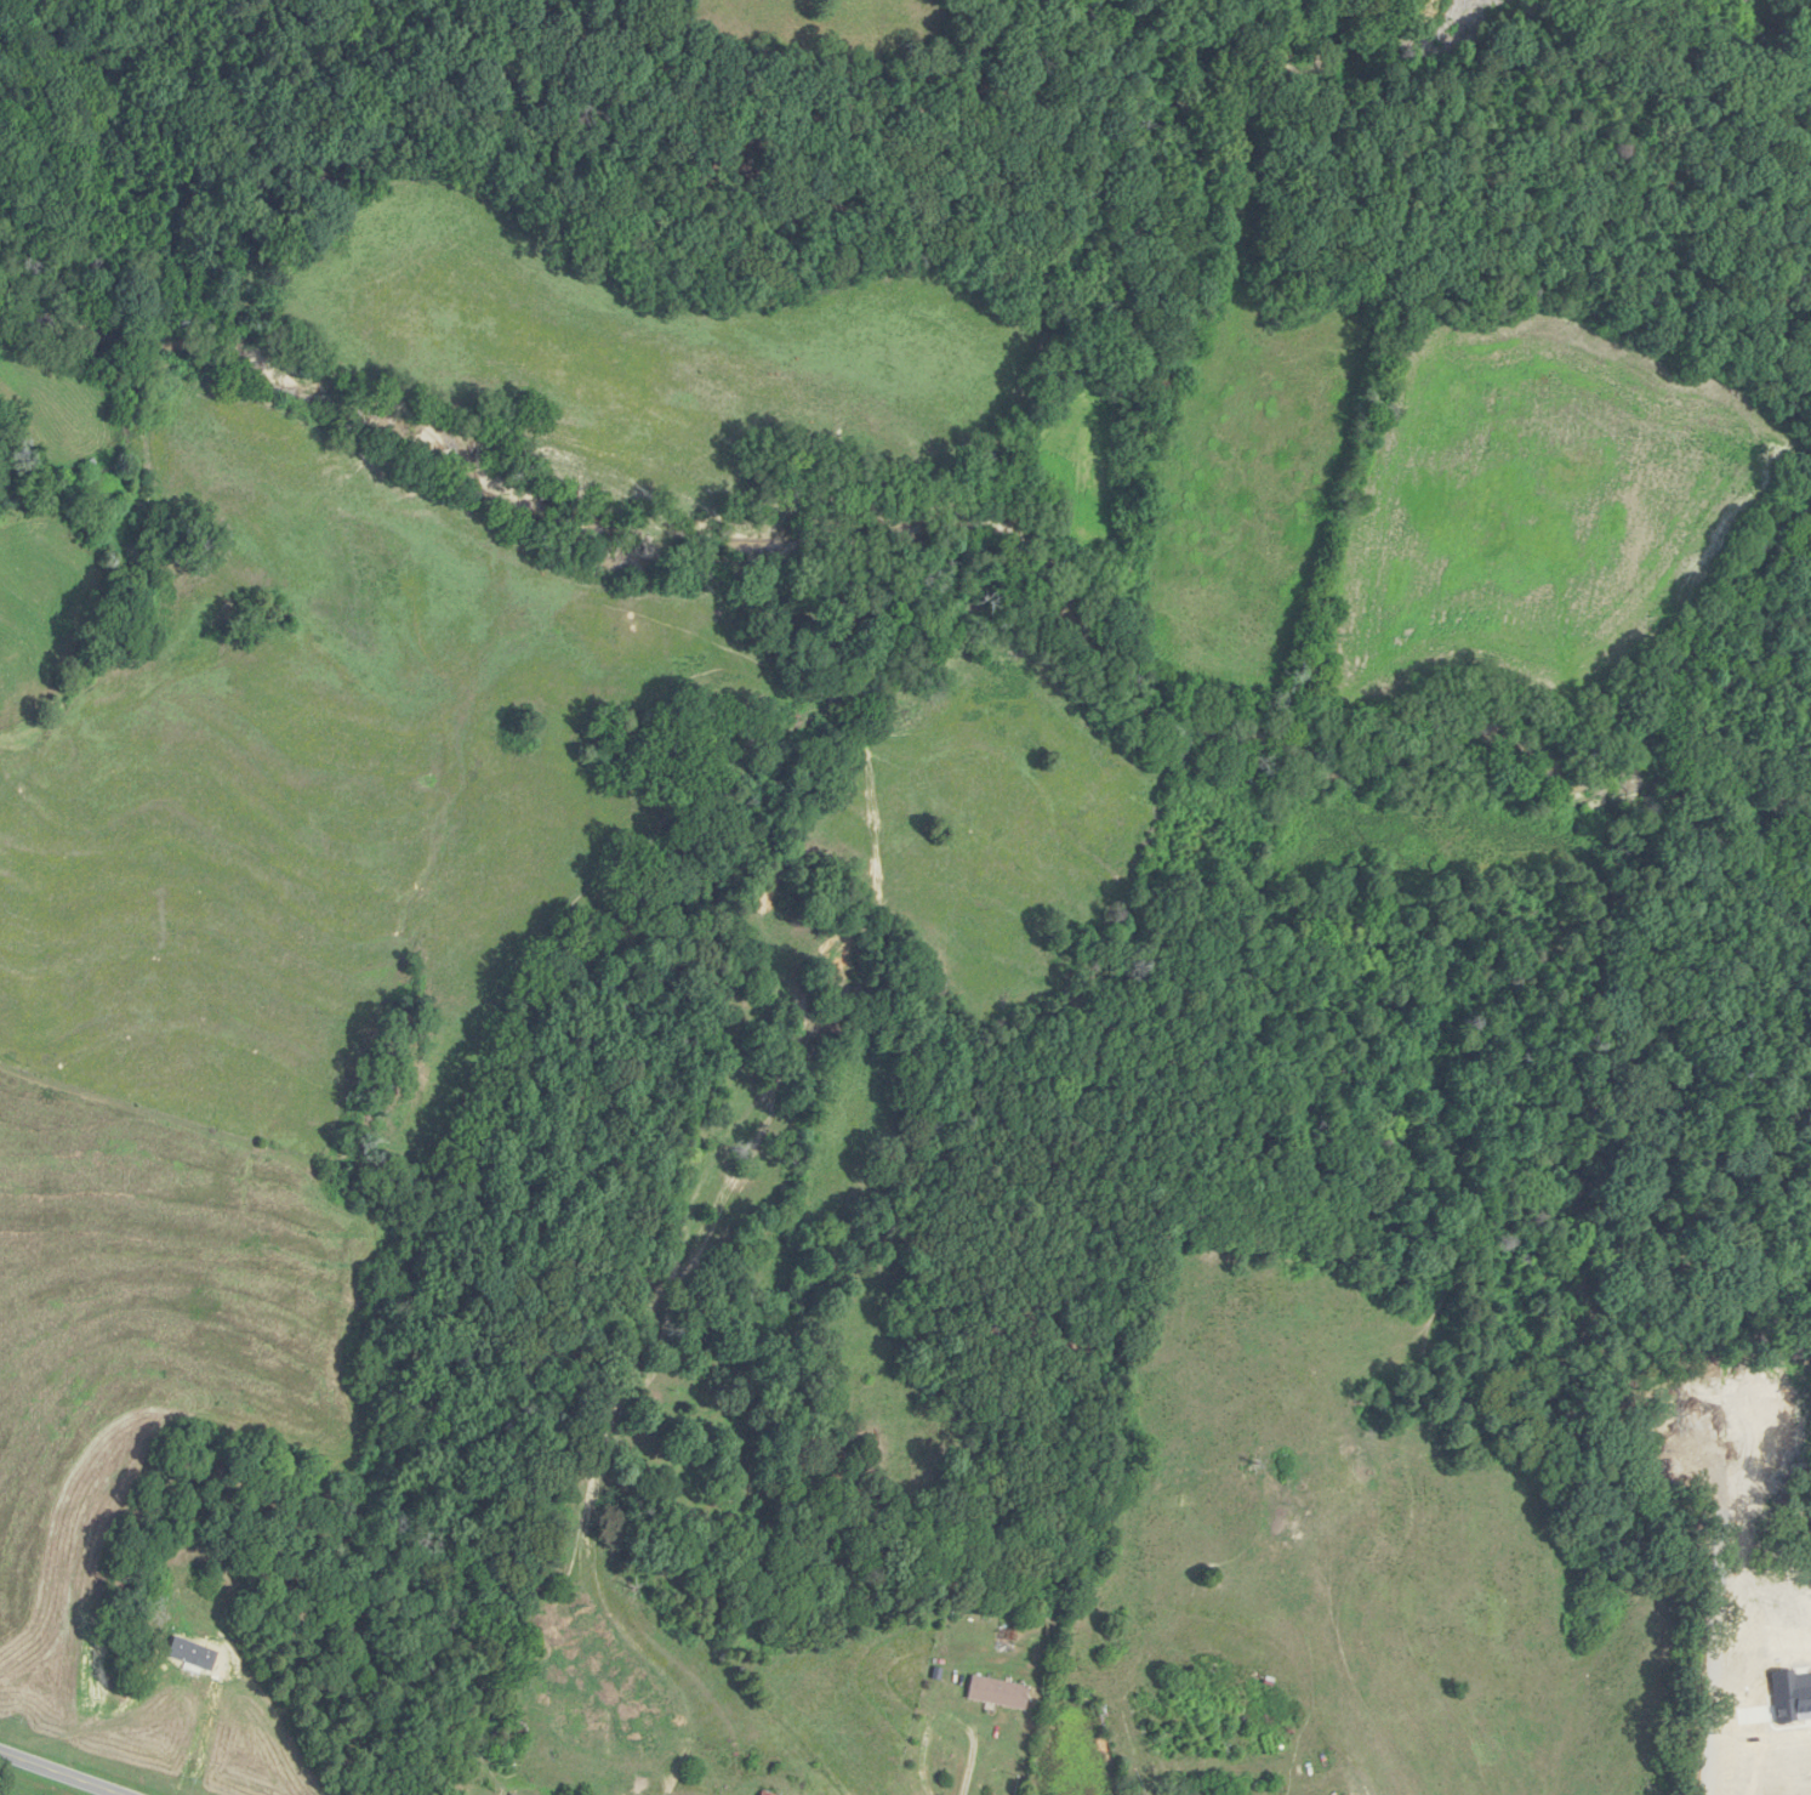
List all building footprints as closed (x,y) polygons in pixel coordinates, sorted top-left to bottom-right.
[(1029,1711),(1033,1687),(974,1677),(970,1701),(1029,1711)]
